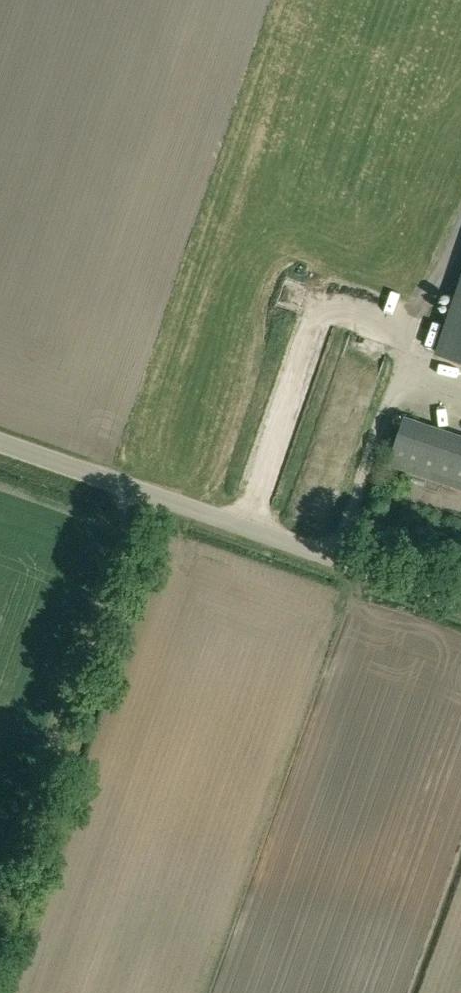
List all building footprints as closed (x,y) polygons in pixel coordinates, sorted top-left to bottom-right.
[(437,352),(460,360),(460,280),(437,352)] [(402,411),(402,410),(386,460),(460,486),(460,430),(402,411)]
